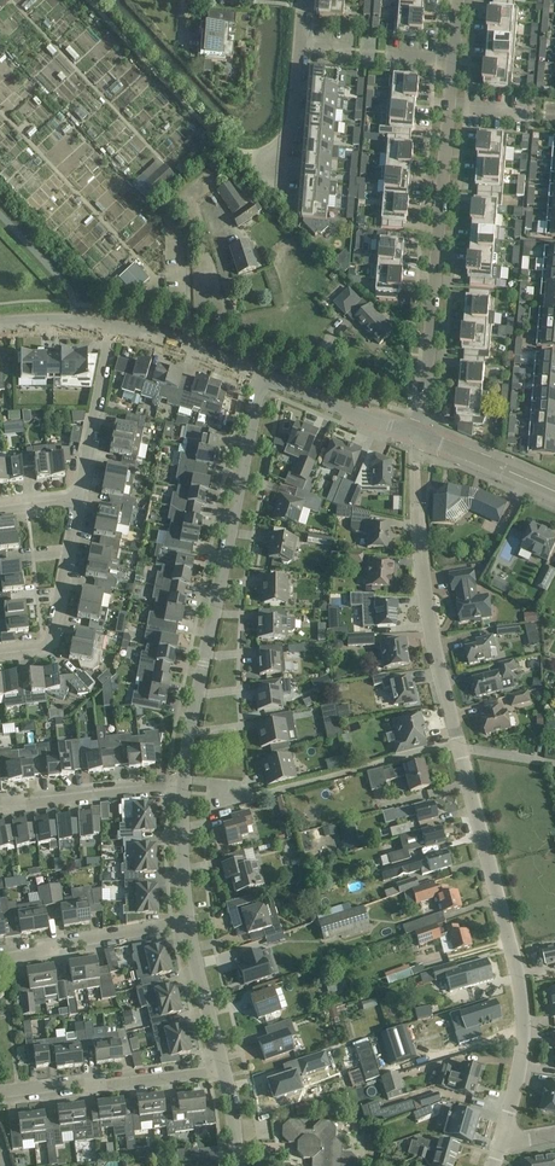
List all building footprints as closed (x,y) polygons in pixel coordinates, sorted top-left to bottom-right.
[(396,8),(423,10),(424,5),(425,5),(426,0),(397,0),(396,8)] [(515,2),(493,0),(493,7),(490,7),(490,12),(488,12),(488,20),(517,23),(518,9),(514,9),(515,2)] [(344,18),(345,5),(320,3),(319,16),(344,18)] [(424,23),(425,15),(423,15),(423,10),(396,8),(395,21),(422,23),(424,23)] [(208,27),(200,26),(199,34),(201,34),(201,41),(227,43),(229,24),(227,23),(227,14),(212,13),(211,22),(207,22),(209,23),(208,27)] [(517,23),(488,20),(487,29),(489,29),(488,34),(515,36),(517,23)] [(424,23),(422,23),(395,21),(395,22),(399,22),(398,35),(421,37),(422,32),(423,32),(424,23)] [(514,49),(515,36),(488,34),(488,38),(486,38),(485,46),(514,49)] [(211,61),(216,62),(226,62),(226,58),(232,58),(233,44),(227,43),(201,41),(200,48),(198,48),(198,55),(204,56),(204,61),(211,61)] [(513,62),(514,49),(485,46),(485,54),(486,55),(486,60),(513,62)] [(483,72),(512,75),(513,62),(486,60),(486,64),(484,64),(483,72)] [(204,61),(203,71),(210,72),(211,61),(204,61)] [(316,66),(315,71),(314,84),(338,86),(339,73),(339,67),(316,66)] [(484,81),(484,86),(507,88),(509,75),(512,75),(483,72),(483,81),(484,81)] [(417,82),(418,77),(391,75),(390,87),(390,89),(417,91),(418,91),(419,82),(417,82)] [(313,96),(337,98),(338,86),(314,84),(313,96)] [(418,91),(417,91),(390,89),(388,102),(416,104),(416,100),(418,100),(418,91)] [(336,110),(337,98),(313,96),(312,108),(336,110)] [(416,104),(388,102),(387,115),(416,117),(417,109),(415,109),(416,104)] [(335,123),(336,110),(312,108),(311,121),(335,123)] [(416,117),(387,115),(386,127),(380,127),(379,135),(388,135),(411,137),(411,130),(414,130),(414,125),(416,125),(416,117)] [(340,135),(341,123),(335,123),(311,121),(310,133),(334,135),(340,135)] [(333,147),(334,135),(310,133),(309,145),(333,147)] [(478,138),(477,146),(503,148),(506,148),(507,135),(504,135),(480,133),(480,138),(478,138)] [(384,155),(411,157),(413,158),(414,149),(412,149),(412,144),(410,144),(411,137),(396,136),(388,135),(387,142),(385,142),(384,155)] [(308,158),(332,160),(333,147),(309,145),(308,158)] [(477,146),(477,155),(478,155),(478,160),(505,162),(506,148),(503,148),(477,146)] [(142,168),(148,175),(160,162),(150,152),(143,158),(147,163),(142,168)] [(411,157),(384,155),(384,156),(380,155),(379,168),(383,168),(410,170),(411,166),(412,166),(413,158),(411,157)] [(331,172),(332,160),(308,158),(307,170),(331,172)] [(475,172),(504,175),(505,162),(478,160),(477,164),(476,164),(475,172)] [(174,177),(163,165),(148,180),(142,174),(131,184),(144,198),(145,198),(148,201),(174,177)] [(410,170),(383,168),(382,181),(385,182),(411,184),(411,176),(410,176),(410,170)] [(330,184),(331,172),(307,170),(306,182),(330,184)] [(478,186),(477,193),(499,195),(502,195),(504,175),(475,172),(474,180),(476,181),(476,186),(478,186)] [(246,206),(229,182),(216,191),(232,215),(246,206)] [(306,182),(305,194),(329,196),(336,197),(337,185),(330,184),(306,182)] [(384,195),(408,196),(408,191),(410,191),(411,184),(385,182),(384,195)] [(472,213),(497,215),(499,195),(477,193),(477,200),(475,199),(474,204),(472,204),(472,213)] [(328,209),(329,196),(305,194),(304,207),(328,209)] [(407,209),(408,209),(409,201),(408,201),(408,196),(384,195),(381,194),(380,207),(407,209)] [(257,204),(253,207),(257,213),(261,210),(257,204)] [(255,216),(248,206),(231,218),(238,228),(255,216)] [(303,224),(315,236),(319,232),(325,226),(326,221),(327,221),(328,209),(304,207),(303,219),(303,220),(303,224)] [(408,209),(407,209),(380,207),(380,208),(383,208),(382,228),(391,229),(403,230),(404,223),(406,223),(406,218),(408,218),(408,210),(408,209)] [(513,216),(523,217),(523,209),(514,208),(513,216)] [(548,211),(547,223),(554,224),(554,211),(548,211)] [(473,222),(472,225),(472,226),(500,228),(496,227),(497,215),(472,213),(471,221),(473,222)] [(547,223),(546,236),(554,237),(554,224),(547,223)] [(498,241),(500,228),(472,226),(472,231),(470,231),(470,239),(495,241),(498,241)] [(356,239),(355,250),(363,251),(364,232),(359,232),(357,234),(356,239)] [(378,232),(376,253),(405,255),(405,247),(404,247),(404,242),(402,241),(403,234),(378,232)] [(495,241),(470,239),(469,247),(471,247),(470,252),(494,254),(495,241)] [(530,250),(536,245),(536,243),(524,242),(523,250),(523,258),(529,259),(530,250)] [(256,269),(247,243),(229,249),(238,275),(256,269)] [(554,261),(554,248),(545,247),(544,260),(554,261)] [(345,250),(334,261),(345,272),(348,270),(349,254),(345,250)] [(493,267),(499,267),(500,254),(494,254),(470,252),(470,256),(468,256),(467,265),(493,267)] [(376,253),(375,266),(402,268),(403,263),(404,263),(405,255),(376,253)] [(544,260),(543,272),(554,273),(554,261),(544,260)] [(138,269),(134,264),(118,279),(133,295),(149,280),(142,273),(144,271),(140,267),(138,269)] [(499,267),(493,267),(467,265),(467,273),(468,274),(468,278),(470,279),(470,286),(482,286),(496,288),(497,280),(492,280),(493,267),(499,268),(499,267)] [(371,279),(377,279),(401,281),(402,268),(375,266),(372,266),(371,279)] [(338,275),(334,271),(327,279),(331,283),(338,275)] [(543,272),(542,284),(554,286),(554,273),(543,272)] [(353,277),(348,277),(348,278),(355,287),(361,283),(361,278),(353,277)] [(401,281),(377,279),(376,292),(376,296),(379,300),(397,301),(398,294),(400,295),(401,281)] [(124,297),(107,280),(102,285),(118,302),(124,297)] [(542,284),(541,297),(554,298),(554,286),(542,284)] [(361,301),(349,289),(334,303),(346,315),(347,315),(353,322),(356,319),(380,344),(394,330),(370,305),(369,306),(362,300),(361,301)] [(464,302),(464,310),(493,313),(494,299),(490,299),(491,292),(469,290),(469,297),(466,297),(466,303),(464,302)] [(541,297),(547,298),(546,309),(554,310),(554,298),(541,297)] [(545,322),(554,323),(554,310),(546,309),(540,309),(539,321),(545,322)] [(493,313),(464,310),(463,318),(465,319),(464,324),(492,326),(494,326),(495,313),(493,313)] [(538,333),(554,335),(554,323),(545,322),(539,321),(538,333)] [(463,337),(490,339),(491,326),(494,326),(492,326),(464,324),(464,328),(462,328),(462,336),(463,337)] [(538,333),(537,346),(553,348),(554,348),(554,335),(538,333)] [(490,339),(463,337),(462,336),(461,345),(462,345),(462,350),(464,350),(464,357),(485,359),(487,359),(489,359),(489,352),(490,339)] [(53,380),(53,356),(46,356),(46,354),(43,354),(43,352),(37,352),(37,354),(20,355),(20,381),(31,381),(31,383),(46,383),(46,381),(53,380)] [(53,356),(53,380),(68,380),(68,386),(86,388),(86,383),(91,383),(91,385),(94,368),(86,369),(86,354),(60,354),(60,356),(53,356)] [(554,368),(554,356),(536,354),(535,367),(554,368)] [(484,379),(485,359),(464,357),(463,364),(461,364),(461,369),(459,369),(458,377),(484,379)] [(150,364),(137,360),(136,364),(118,358),(114,372),(125,376),(121,390),(134,394),(135,391),(141,393),(142,388),(150,364)] [(169,370),(157,366),(156,370),(149,368),(142,388),(141,392),(140,396),(153,400),(152,403),(154,407),(158,408),(161,399),(169,370)] [(534,379),(554,381),(554,368),(535,367),(534,379)] [(181,377),(182,374),(169,370),(161,399),(167,401),(166,404),(179,408),(188,379),(181,377)] [(459,390),(482,392),(484,379),(458,377),(458,385),(459,385),(459,390)] [(199,414),(208,382),(196,378),(195,381),(188,379),(179,408),(199,414)] [(534,379),(533,391),(554,393),(554,381),(534,379)] [(220,389),(221,386),(208,382),(199,414),(218,420),(227,391),(220,389)] [(456,403),(458,403),(481,405),(487,406),(488,393),(482,392),(459,390),(458,394),(457,394),(456,403)] [(532,404),(554,405),(554,393),(533,391),(532,404)] [(455,412),(457,412),(457,417),(459,417),(458,424),(458,431),(472,437),(473,425),(483,426),(489,407),(490,407),(490,406),(487,406),(481,405),(458,403),(456,403),(455,412)] [(531,416),(554,418),(554,405),(532,404),(531,416)] [(10,419),(19,419),(19,410),(10,410),(10,419)] [(71,422),(82,422),(82,411),(71,412),(71,422)] [(123,427),(115,425),(112,439),(133,443),(139,445),(145,418),(126,415),(123,427)] [(175,424),(182,425),(183,418),(177,416),(175,424)] [(531,416),(530,428),(554,430),(554,418),(531,416)] [(302,491),(308,478),(313,464),(306,460),(312,445),(317,434),(318,432),(312,429),(299,424),(295,426),(287,445),(295,448),(295,450),(296,453),(300,454),(299,456),(300,458),(293,476),(295,477),(292,483),(298,486),(297,490),(302,492),(302,491)] [(79,444),(82,429),(73,427),(70,442),(79,444)] [(217,445),(218,440),(214,440),(215,432),(203,430),(195,428),(186,427),(183,440),(187,441),(186,448),(215,453),(217,445)] [(530,428),(529,440),(554,442),(554,430),(530,428)] [(122,456),(121,462),(135,465),(139,445),(133,443),(112,439),(109,453),(122,456)] [(529,440),(528,453),(554,455),(554,442),(529,440)] [(333,504),(336,506),(345,508),(354,484),(343,480),(346,473),(350,475),(358,456),(361,449),(358,448),(349,445),(344,442),(342,446),(332,442),(327,453),(323,464),(322,466),(332,470),(333,468),(339,471),(340,471),(335,483),(341,486),(333,504)] [(62,445),(47,446),(50,479),(64,477),(63,464),(70,463),(68,448),(62,449),(62,445)] [(26,449),(26,453),(28,468),(35,467),(36,480),(50,479),(47,446),(26,449)] [(181,454),(178,467),(207,473),(209,466),(212,466),(215,453),(186,448),(179,446),(177,453),(181,454)] [(28,468),(26,453),(13,455),(14,461),(6,462),(9,484),(23,482),(21,469),(28,468)] [(375,455),(372,463),(369,471),(373,473),(373,489),(389,489),(390,478),(392,479),(392,468),(390,468),(390,462),(375,455)] [(9,484),(6,462),(0,463),(0,485),(9,484)] [(135,465),(121,462),(120,469),(107,467),(104,480),(132,486),(135,473),(134,473),(135,465)] [(207,493),(210,480),(206,480),(207,473),(178,467),(176,480),(179,480),(178,487),(207,493)] [(302,492),(308,494),(314,481),(308,478),(302,492)] [(114,497),(113,504),(127,506),(134,508),(136,500),(130,499),(130,497),(131,496),(132,490),(132,489),(132,486),(104,480),(101,494),(114,497)] [(354,484),(345,508),(346,504),(355,508),(362,490),(354,487),(355,485),(354,484)] [(201,505),(205,506),(207,493),(178,487),(176,494),(173,493),(170,507),(200,512),(201,505)] [(470,490),(449,488),(444,493),(445,494),(442,497),(441,496),(436,500),(434,521),(455,523),(469,511),(469,508),(472,509),(472,510),(498,522),(506,504),(480,493),(479,494),(475,492),(470,491),(470,490)] [(297,490),(294,499),(279,495),(277,504),(279,504),(278,508),(277,508),(273,519),(285,523),(286,522),(297,525),(302,509),(310,511),(314,497),(297,490)] [(113,504),(112,510),(98,508),(96,522),(117,526),(123,527),(128,528),(132,507),(127,506),(113,504)] [(345,508),(336,506),(336,518),(351,519),(350,528),(355,533),(363,533),(363,535),(368,535),(367,548),(390,550),(391,539),(388,539),(389,525),(370,524),(370,514),(345,508)] [(201,525),(202,520),(198,519),(200,512),(170,507),(168,520),(171,520),(170,527),(199,533),(201,525)] [(17,536),(15,521),(2,523),(1,516),(0,516),(0,537),(17,536)] [(96,522),(93,535),(106,538),(105,545),(119,548),(123,527),(117,526),(96,522)] [(522,549),(548,561),(554,545),(554,538),(544,533),(545,530),(533,525),(522,549)] [(193,545),(197,546),(199,533),(170,527),(169,534),(165,533),(162,546),(192,552),(193,545)] [(291,562),(292,562),(296,539),(282,536),(270,534),(269,545),(271,545),(269,558),(281,560),(283,563),(288,563),(291,562)] [(307,543),(331,547),(332,539),(308,535),(307,543)] [(6,558),(5,551),(18,550),(17,536),(0,537),(0,559),(6,558)] [(141,543),(132,542),(130,549),(133,550),(132,550),(140,551),(141,543)] [(119,548),(105,545),(103,552),(90,549),(89,554),(87,562),(88,562),(88,563),(109,567),(110,559),(116,561),(119,548)] [(191,573),(194,560),(190,559),(192,552),(162,546),(160,559),(163,560),(162,567),(191,573)] [(363,554),(344,553),(343,563),(362,564),(363,554)] [(21,576),(23,576),(20,569),(20,563),(6,565),(6,558),(0,559),(0,580),(21,577),(21,576)] [(394,564),(367,562),(365,587),(372,588),(371,590),(380,591),(380,588),(389,589),(390,575),(393,576),(394,564)] [(109,567),(88,563),(87,564),(86,564),(86,571),(85,577),(98,579),(97,586),(111,589),(115,590),(116,581),(110,575),(107,575),(109,567)] [(185,585),(189,586),(191,573),(162,567),(161,574),(157,573),(155,586),(184,592),(185,585)] [(546,567),(535,586),(546,591),(554,574),(554,571),(546,567)] [(476,587),(473,570),(450,574),(452,591),(457,590),(458,600),(457,601),(461,622),(474,620),(474,623),(482,621),(482,619),(483,619),(482,608),(490,607),(488,596),(477,598),(475,587),(476,587)] [(10,593),(23,591),(22,586),(23,578),(21,578),(21,577),(0,580),(0,601),(10,600),(10,593)] [(491,585),(508,594),(512,587),(495,578),(491,585)] [(286,579),(262,579),(262,588),(264,588),(264,590),(265,590),(265,593),(264,593),(264,603),(286,604),(286,579)] [(97,586),(95,593),(82,590),(79,604),(100,608),(107,610),(108,610),(111,594),(110,594),(111,589),(97,586)] [(183,612),(186,600),(182,599),(184,592),(155,586),(152,599),(155,600),(154,607),(183,612)] [(375,595),(361,594),(362,613),(376,613),(376,627),(384,627),(396,626),(395,611),(398,611),(397,603),(395,603),(395,602),(375,603),(375,595)] [(26,618),(27,618),(25,611),(25,605),(11,606),(10,600),(0,601),(0,622),(5,621),(26,619),(26,618)] [(107,610),(100,608),(79,604),(77,618),(90,621),(89,627),(103,630),(104,623),(105,623),(107,610)] [(177,625),(181,625),(183,612),(154,607),(153,613),(149,613),(147,626),(176,632),(177,625)] [(257,619),(257,629),(261,629),(261,639),(277,639),(277,638),(285,638),(285,632),(292,632),(295,630),(295,622),(293,619),(286,619),(286,611),(269,611),(269,619),(257,619)] [(524,623),(536,622),(535,612),(523,613),(524,623)] [(1,639),(1,643),(15,641),(15,635),(28,633),(26,619),(5,621),(0,622),(0,639),(1,639)] [(535,624),(525,626),(527,633),(536,630),(535,624)] [(521,633),(520,625),(497,627),(498,636),(521,633)] [(176,652),(178,639),(175,639),(176,632),(147,626),(144,639),(148,640),(146,646),(176,652)] [(103,630),(89,627),(87,634),(74,631),(71,645),(102,651),(105,637),(101,637),(103,630)] [(122,641),(130,643),(130,638),(128,635),(124,634),(122,641)] [(373,645),(373,634),(347,636),(348,647),(373,645)] [(496,648),(493,636),(478,639),(479,646),(465,649),(469,665),(492,659),(490,650),(496,648)] [(404,648),(403,640),(380,643),(383,669),(408,665),(406,648),(404,648)] [(307,644),(299,644),(300,653),(308,652),(307,644)] [(102,651),(71,645),(71,646),(70,646),(70,654),(69,659),(82,662),(80,668),(95,671),(95,670),(99,667),(102,651)] [(170,664),(173,665),(176,652),(146,646),(145,653),(141,653),(139,666),(168,671),(170,664)] [(285,673),(282,646),(259,648),(260,657),(255,657),(255,661),(259,660),(259,663),(259,675),(285,673)] [(516,670),(514,660),(499,664),(501,672),(473,679),(477,697),(503,690),(500,680),(512,677),(511,671),(516,670)] [(168,692),(170,679),(167,678),(168,671),(139,666),(136,679),(140,679),(138,686),(168,692)] [(89,693),(75,677),(58,679),(57,669),(43,671),(45,692),(47,692),(46,693),(63,700),(65,696),(67,696),(66,694),(65,683),(68,682),(77,691),(77,695),(89,693)] [(30,686),(23,687),(25,701),(26,705),(46,703),(45,692),(43,671),(29,672),(30,686)] [(86,674),(82,674),(80,672),(75,677),(89,693),(95,684),(86,674)] [(23,687),(17,687),(15,674),(1,676),(3,697),(5,709),(10,707),(25,705),(25,701),(23,687)] [(331,686),(326,675),(317,680),(322,691),(331,686)] [(372,677),(372,678),(374,686),(382,684),(384,690),(390,688),(394,705),(409,702),(410,704),(417,703),(415,692),(413,693),(410,678),(390,682),(388,675),(372,677)] [(299,682),(299,678),(259,683),(260,695),(256,696),(258,711),(283,708),(280,689),(290,688),(289,683),(299,682)] [(543,679),(536,678),(535,686),(542,687),(543,679)] [(110,680),(103,686),(105,706),(113,705),(110,680)] [(162,704),(165,705),(168,692),(138,686),(137,693),(134,692),(131,706),(160,712),(162,704)] [(530,702),(528,692),(510,696),(512,706),(530,702)] [(341,736),(335,705),(320,707),(327,740),(341,736)] [(348,705),(337,707),(339,719),(350,717),(348,705)] [(503,712),(501,706),(483,710),(486,722),(483,723),(486,735),(511,729),(507,712),(503,712)] [(425,734),(420,715),(405,720),(404,718),(393,721),(396,733),(397,732),(400,742),(393,744),(395,754),(426,746),(422,734),(425,734)] [(554,720),(545,719),(546,728),(553,729),(554,720)] [(285,724),(284,721),(257,726),(261,747),(288,743),(286,731),(294,730),(293,723),(285,724)] [(7,725),(2,725),(3,735),(15,734),(14,724),(7,725)] [(101,772),(114,770),(114,767),(121,766),(117,736),(105,738),(104,727),(96,727),(98,742),(101,772)] [(141,767),(154,766),(154,762),(161,761),(159,744),(160,744),(162,734),(158,735),(158,731),(144,733),(145,737),(138,737),(141,767)] [(341,736),(344,748),(351,746),(348,734),(341,736)] [(128,769),(133,768),(141,767),(138,737),(131,738),(131,735),(117,736),(121,766),(128,765),(128,769)] [(88,773),(93,773),(101,772),(98,742),(91,743),(90,739),(77,741),(81,770),(88,770),(88,773)] [(61,776),(74,775),(74,771),(81,770),(77,741),(64,742),(64,746),(57,747),(61,776)] [(48,778),(53,777),(61,776),(57,747),(51,748),(50,744),(37,746),(40,775),(47,774),(48,778)] [(21,781),(34,780),(33,776),(40,775),(37,746),(24,747),(24,751),(17,751),(21,781)] [(12,782),(21,781),(17,751),(10,752),(10,749),(0,750),(0,780),(7,779),(8,783),(12,782)] [(296,779),(290,755),(262,763),(267,786),(296,779)] [(346,767),(344,757),(325,761),(328,771),(346,767)] [(429,788),(422,764),(404,769),(393,772),(392,769),(383,772),(382,769),(367,773),(371,791),(387,787),(385,782),(406,777),(410,793),(429,788)] [(287,808),(284,796),(277,798),(280,810),(287,808)] [(122,815),(122,820),(154,819),(153,805),(136,806),(136,799),(121,801),(121,806),(119,807),(119,815),(122,815)] [(426,805),(425,803),(413,806),(394,811),(393,810),(382,813),(385,825),(416,816),(418,823),(425,822),(437,819),(433,803),(426,805)] [(252,825),(249,811),(235,815),(236,822),(223,826),(228,846),(242,842),(241,838),(247,836),(245,827),(252,825)] [(91,820),(91,815),(78,816),(79,828),(79,840),(92,839),(92,835),(98,835),(98,832),(98,820),(91,820)] [(69,822),(69,817),(56,818),(57,830),(58,842),(71,841),(70,837),(77,836),(76,822),(69,822)] [(117,840),(123,840),(138,840),(137,833),(154,832),(154,819),(122,820),(122,825),(119,825),(120,832),(117,833),(117,840)] [(47,820),(34,821),(37,845),(49,844),(49,850),(57,849),(55,836),(54,824),(47,825),(47,820)] [(355,821),(341,825),(348,851),(362,847),(355,821)] [(25,827),(25,822),(12,824),(16,848),(28,846),(28,842),(34,841),(32,826),(25,827)] [(7,848),(7,851),(14,849),(10,829),(4,830),(3,825),(0,825),(0,850),(7,848)] [(336,826),(323,829),(325,836),(338,833),(336,826)] [(399,827),(390,829),(392,838),(401,835),(399,827)] [(425,847),(426,849),(432,847),(444,844),(440,829),(432,831),(431,828),(420,832),(406,835),(399,837),(403,850),(407,849),(407,852),(425,847)] [(307,835),(301,837),(304,852),(311,850),(307,835)] [(123,855),(123,861),(155,859),(155,846),(138,847),(138,840),(123,840),(123,848),(124,848),(125,855),(123,855)] [(407,852),(407,849),(403,850),(388,855),(391,866),(410,861),(407,852)] [(421,871),(422,875),(450,867),(445,851),(419,860),(418,859),(380,870),(384,882),(421,871)] [(247,866),(243,852),(223,857),(225,864),(222,865),(226,879),(232,878),(236,892),(248,889),(262,886),(257,863),(247,866)] [(155,859),(123,861),(124,866),(121,866),(121,874),(124,874),(124,881),(139,881),(139,874),(156,873),(155,859)] [(20,875),(19,868),(12,868),(13,879),(16,878),(20,878),(20,875)] [(304,878),(302,870),(295,872),(298,880),(304,878)] [(107,874),(102,874),(102,882),(110,881),(110,877),(107,874)] [(396,884),(399,894),(423,886),(418,887),(415,878),(396,884)] [(13,887),(12,879),(4,880),(5,888),(13,887)] [(139,881),(124,881),(124,889),(136,889),(136,893),(131,896),(125,896),(125,902),(157,900),(156,887),(139,888),(139,881)] [(440,903),(442,910),(443,913),(461,908),(457,892),(449,894),(447,887),(438,889),(436,882),(423,886),(399,894),(412,890),(416,905),(436,898),(438,904),(440,903)] [(57,885),(48,886),(52,906),(60,905),(57,885)] [(40,902),(29,904),(34,933),(48,930),(44,907),(52,906),(48,886),(38,888),(40,902)] [(94,906),(102,904),(102,889),(91,891),(94,906)] [(73,905),(77,926),(90,923),(86,896),(72,898),(73,905)] [(237,900),(226,904),(233,930),(245,926),(246,930),(253,928),(254,932),(252,933),(252,934),(262,931),(265,939),(276,936),(282,933),(277,917),(273,902),(264,905),(255,908),(252,896),(237,900)] [(7,899),(0,900),(0,938),(5,937),(2,920),(10,919),(9,913),(7,903),(7,899)] [(157,914),(157,900),(125,902),(125,907),(122,907),(123,916),(125,916),(126,925),(141,923),(141,915),(157,914)] [(9,913),(10,919),(18,918),(21,935),(34,933),(29,904),(17,906),(16,902),(7,903),(9,913)] [(341,907),(342,913),(355,909),(354,903),(341,907)] [(63,928),(77,926),(73,905),(60,907),(63,928)] [(369,926),(363,907),(355,909),(342,913),(341,914),(318,922),(323,940),(369,926)] [(435,915),(423,919),(426,928),(438,924),(435,915)] [(448,929),(446,921),(443,922),(438,924),(426,928),(415,932),(418,944),(446,936),(448,943),(451,942),(453,952),(459,950),(471,947),(467,931),(459,933),(457,926),(448,929)] [(137,967),(168,960),(165,947),(148,951),(146,944),(131,946),(133,954),(132,957),(133,962),(136,964),(137,967)] [(543,950),(546,965),(554,963),(554,948),(543,950)] [(239,970),(238,971),(240,978),(242,978),(244,985),(270,977),(264,960),(263,961),(260,951),(241,957),(244,967),(239,969),(239,970)] [(96,959),(82,962),(87,990),(99,988),(101,1000),(116,998),(110,974),(98,976),(96,959)] [(168,960),(137,967),(138,972),(136,973),(138,981),(140,980),(142,987),(156,984),(155,977),(171,973),(168,960)] [(424,971),(421,972),(421,973),(424,984),(435,981),(446,978),(450,992),(481,983),(492,980),(486,960),(456,969),(454,963),(434,968),(424,971)] [(71,981),(63,982),(66,1000),(75,999),(74,992),(87,990),(82,962),(69,964),(71,981)] [(422,965),(385,979),(388,985),(421,973),(421,972),(424,971),(422,965)] [(43,989),(44,996),(44,998),(57,996),(58,1001),(66,1000),(63,982),(56,983),(53,966),(39,968),(43,989)] [(43,989),(39,968),(26,971),(29,991),(34,990),(35,998),(44,996),(43,989)] [(313,968),(296,974),(297,978),(314,972),(313,968)] [(327,982),(331,993),(339,991),(335,979),(327,982)] [(276,990),(273,982),(256,988),(259,996),(251,998),(258,1019),(264,1017),(266,1023),(275,1019),(273,1014),(279,1012),(272,992),(276,990)] [(156,984),(142,987),(136,989),(140,1009),(147,1007),(178,999),(174,986),(158,991),(156,984)] [(30,1005),(29,996),(21,997),(23,1016),(35,1014),(34,1005),(30,1005)] [(178,999),(147,1007),(152,1027),(166,1023),(164,1017),(181,1012),(178,999)] [(465,1029),(455,1032),(459,1045),(482,1037),(478,1026),(500,1019),(499,1015),(495,1002),(461,1013),(460,1013),(461,1016),(464,1026),(465,1029)] [(431,1016),(430,1007),(415,1010),(417,1019),(431,1016)] [(335,1008),(328,1010),(331,1020),(338,1018),(335,1008)] [(131,1012),(123,1014),(125,1023),(133,1022),(131,1012)] [(268,1036),(258,1040),(265,1060),(293,1050),(289,1037),(295,1035),(289,1020),(269,1027),(271,1034),(269,1034),(268,1036)] [(166,1023),(152,1027),(153,1034),(164,1032),(166,1039),(155,1042),(157,1047),(188,1039),(184,1026),(168,1030),(166,1023)] [(406,1026),(380,1034),(390,1065),(416,1057),(406,1026)] [(109,1063),(106,1044),(105,1035),(94,1037),(93,1031),(85,1032),(87,1047),(94,1046),(96,1064),(109,1063)] [(121,1061),(121,1055),(125,1055),(125,1057),(132,1056),(125,1031),(117,1032),(117,1034),(105,1035),(106,1044),(109,1063),(121,1061)] [(65,1038),(66,1049),(69,1068),(82,1066),(79,1048),(87,1047),(85,1032),(65,1034),(65,1037),(65,1038)] [(49,1067),(46,1041),(32,1042),(31,1033),(24,1034),(26,1052),(34,1051),(36,1068),(49,1067)] [(46,1041),(49,1067),(47,1053),(54,1052),(56,1069),(69,1068),(66,1049),(66,1042),(65,1042),(65,1038),(46,1041)] [(191,1052),(188,1039),(157,1047),(158,1052),(159,1052),(161,1059),(160,1059),(161,1065),(176,1063),(174,1056),(191,1052)] [(374,1040),(361,1045),(372,1079),(386,1075),(374,1040)] [(451,1041),(436,1044),(439,1056),(453,1054),(451,1041)] [(325,1052),(297,1061),(299,1066),(300,1072),(302,1076),(323,1069),(329,1067),(330,1067),(325,1052)] [(133,1060),(135,1068),(142,1067),(140,1058),(133,1060)] [(432,1076),(438,1077),(439,1075),(449,1079),(450,1075),(458,1077),(477,1083),(481,1070),(469,1066),(462,1064),(461,1066),(454,1064),(453,1064),(452,1065),(451,1068),(442,1065),(441,1066),(433,1070),(432,1076)] [(278,1079),(268,1082),(272,1094),(274,1094),(276,1100),(302,1091),(296,1073),(286,1076),(277,1078),(278,1079)] [(404,1095),(398,1074),(382,1079),(388,1100),(404,1095)] [(449,1079),(439,1075),(438,1077),(436,1085),(446,1088),(447,1088),(454,1090),(454,1091),(473,1096),(477,1083),(458,1077),(450,1075),(449,1079)] [(376,1082),(356,1088),(360,1101),(380,1094),(376,1082)] [(550,1082),(546,1097),(544,1096),(540,1111),(554,1114),(554,1083),(550,1082)] [(440,1101),(438,1093),(418,1099),(421,1107),(440,1101)] [(205,1117),(202,1094),(190,1095),(190,1100),(191,1107),(194,1128),(216,1125),(214,1116),(205,1117)] [(166,1128),(167,1137),(170,1136),(174,1136),(171,1109),(164,1110),(162,1095),(149,1097),(152,1123),(153,1129),(166,1128)] [(195,1131),(194,1128),(191,1107),(190,1095),(177,1097),(178,1108),(171,1109),(174,1134),(195,1131)] [(141,1132),(153,1130),(153,1129),(152,1123),(149,1097),(137,1098),(139,1115),(132,1116),(133,1133),(141,1132)] [(110,1102),(113,1128),(114,1137),(125,1136),(126,1138),(134,1137),(133,1133),(132,1116),(124,1117),(122,1100),(110,1102)] [(414,1110),(411,1101),(381,1111),(378,1102),(367,1105),(372,1118),(382,1118),(383,1120),(414,1110)] [(94,1141),(101,1140),(100,1129),(113,1128),(110,1108),(110,1102),(97,1103),(98,1112),(91,1113),(92,1123),(94,1141)] [(303,1104),(295,1105),(297,1115),(305,1114),(303,1104)] [(70,1107),(73,1135),(87,1133),(88,1142),(94,1141),(92,1123),(85,1124),(83,1105),(70,1107)] [(57,1108),(60,1131),(53,1131),(55,1146),(62,1146),(60,1134),(73,1133),(73,1135),(70,1107),(69,1107),(57,1108)] [(471,1142),(478,1116),(450,1108),(443,1134),(471,1142)] [(421,1110),(412,1113),(416,1121),(424,1118),(421,1110)] [(53,1131),(46,1132),(43,1113),(31,1115),(34,1141),(34,1145),(47,1143),(48,1147),(55,1146),(53,1131)] [(33,1141),(34,1141),(31,1115),(18,1117),(20,1134),(10,1135),(12,1150),(23,1149),(22,1142),(33,1141)] [(289,1120),(282,1127),(282,1136),(288,1143),(297,1144),(297,1152),(303,1159),(312,1160),(311,1165),(357,1165),(357,1160),(350,1153),(341,1153),(342,1145),(335,1138),(336,1129),(329,1122),(320,1122),(313,1128),(313,1131),(305,1131),(305,1128),(299,1121),(289,1120)] [(439,1139),(438,1144),(418,1138),(416,1143),(411,1141),(410,1146),(419,1149),(455,1159),(457,1154),(458,1154),(460,1154),(461,1148),(460,1147),(459,1147),(459,1145),(439,1139)] [(416,1157),(419,1149),(410,1146),(407,1154),(416,1157)] [(198,1160),(218,1160),(217,1148),(204,1150),(197,1150),(198,1160)] [(416,1157),(416,1158),(426,1161),(427,1155),(434,1157),(432,1165),(453,1165),(455,1159),(419,1149),(416,1157)] [(186,1150),(176,1152),(177,1154),(177,1160),(187,1160),(186,1150)] [(380,1160),(382,1165),(387,1165),(389,1165),(386,1157),(380,1160)] [(525,1161),(524,1165),(526,1165),(554,1165),(554,1157),(525,1161)]
